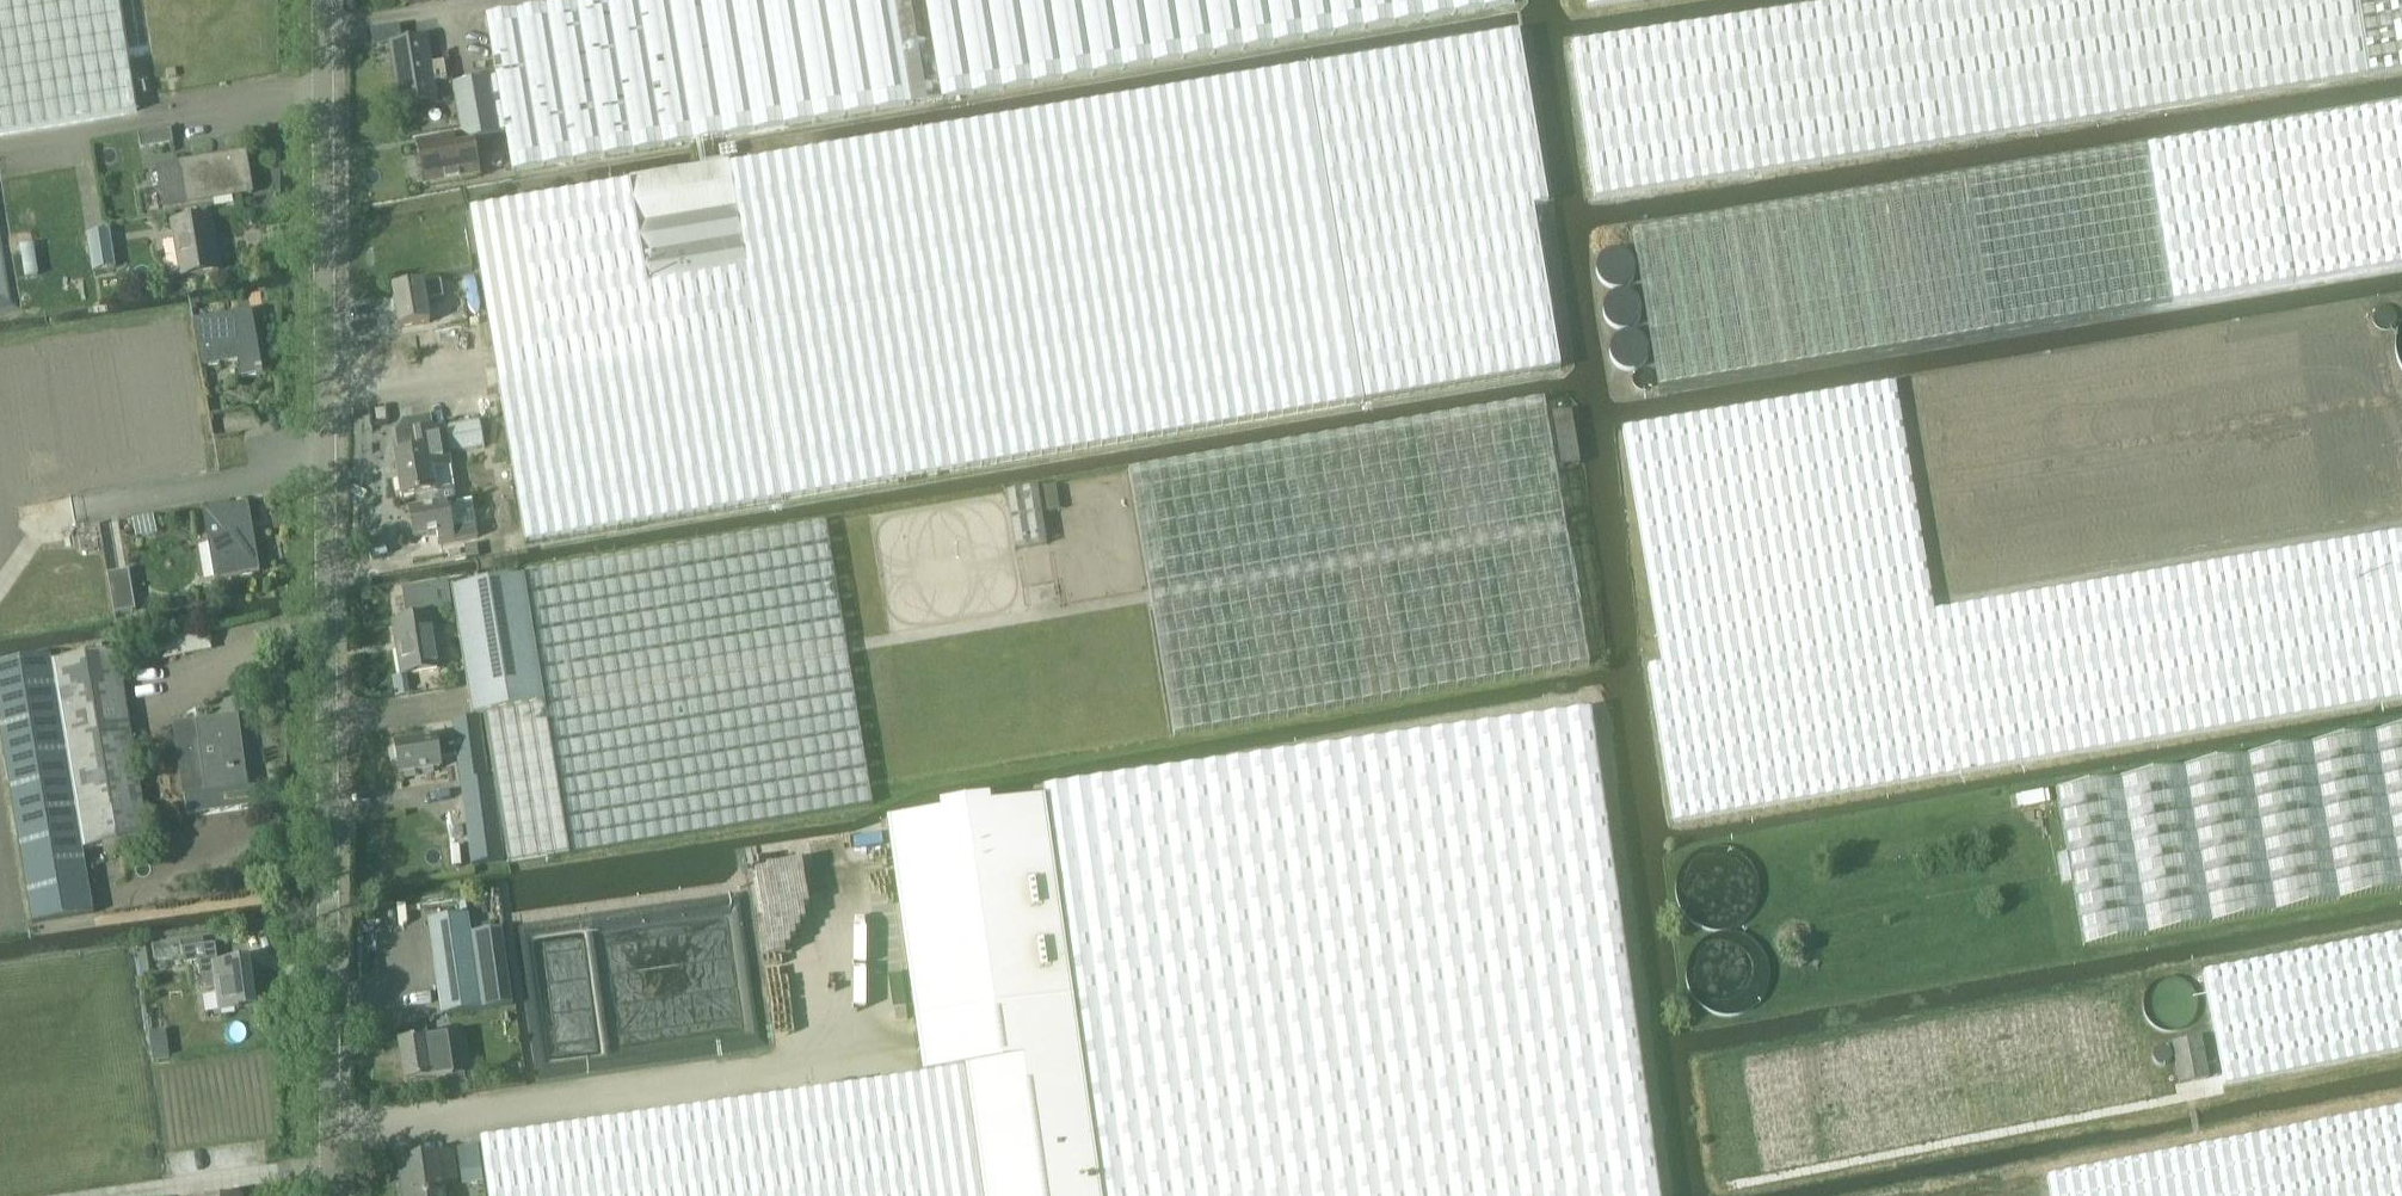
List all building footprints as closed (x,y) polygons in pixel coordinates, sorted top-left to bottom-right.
[(138,113),(120,0),(0,0),(0,135),(138,113)] [(509,171),(904,104),(1515,2),(1514,0),(577,0),(484,16),(509,171)] [(1596,198),(1943,144),(2401,70),(2401,0),(1860,0),(1573,44),(1596,198)] [(1589,8),(1641,0),(1587,0),(1589,8)] [(400,25),(386,28),(388,42),(403,40),(400,25)] [(731,165),(730,162),(631,179),(632,184),(471,210),(526,544),(785,500),(1364,402),(1561,369),(1534,206),(1549,203),(1520,32),(731,165)] [(446,79),(443,62),(430,64),(426,38),(389,44),(400,106),(436,100),(432,81),(446,79)] [(463,146),(503,139),(493,78),(453,85),(463,146)] [(2072,161),(1966,176),(1633,231),(1659,389),(1993,334),(2401,264),(2401,105),(2072,161)] [(172,128),(137,133),(139,147),(174,142),(174,141),(172,128)] [(454,140),(418,146),(424,188),(479,179),(475,153),(456,156),(454,140)] [(253,194),(246,154),(157,169),(163,208),(253,194)] [(170,221),(180,280),(220,273),(211,215),(170,221)] [(94,271),(115,267),(109,233),(88,237),(94,271)] [(35,244),(21,246),(27,279),(41,277),(35,244)] [(423,283),(393,288),(400,328),(429,323),(425,302),(443,299),(463,296),(460,278),(440,282),(423,285),(423,283)] [(251,311),(193,321),(201,368),(238,362),(241,378),(263,374),(251,311)] [(1623,428),(1663,663),(1648,665),(1673,821),(1962,773),(1962,775),(2401,700),(2401,533),(1935,613),(1934,613),(1934,611),(1895,381),(1623,428)] [(1590,665),(1546,400),(1129,472),(1174,736),(1590,665)] [(385,409),(376,410),(378,420),(387,418),(385,409)] [(394,456),(402,499),(414,496),(436,492),(436,490),(438,490),(434,470),(454,467),(451,452),(485,447),(480,420),(446,426),(447,428),(432,431),(429,418),(404,422),(396,434),(400,455),(394,456)] [(1038,488),(1006,493),(1015,550),(1047,545),(1038,488)] [(439,490),(438,490),(436,490),(436,492),(414,496),(417,510),(409,511),(414,537),(439,533),(440,542),(453,540),(447,504),(442,505),(439,490)] [(261,573),(249,504),(203,511),(215,580),(261,573)] [(545,705),(485,715),(494,778),(506,860),(506,864),(570,854),(872,804),(871,784),(826,522),(524,573),(524,577),(545,705)] [(136,610),(129,569),(107,573),(114,614),(136,610)] [(473,717),(485,715),(545,705),(524,577),(452,589),(473,717)] [(409,620),(394,622),(399,649),(403,676),(441,669),(437,645),(440,645),(435,616),(430,616),(429,611),(434,611),(430,586),(404,590),(409,620)] [(52,656),(0,665),(0,730),(30,925),(94,914),(85,850),(150,840),(118,649),(53,660),(52,656)] [(1043,788),(1044,798),(1077,1032),(1083,1077),(1099,1195),(1658,1195),(1625,971),(1591,712),(1043,788)] [(229,795),(253,791),(250,775),(246,775),(238,717),(175,726),(185,796),(228,790),(229,795)] [(479,717),(454,721),(462,782),(461,782),(472,865),(506,860),(494,778),(488,778),(479,717)] [(2056,790),(2067,854),(2056,856),(2061,885),(2072,883),(2084,946),(2401,889),(2401,727),(2056,790)] [(440,760),(457,757),(454,737),(437,740),(436,736),(395,743),(396,749),(393,749),(395,762),(398,761),(401,775),(441,768),(440,760)] [(2045,804),(2043,791),(2021,796),(2023,808),(2045,804)] [(888,820),(888,826),(924,1075),(964,1069),(982,1195),(1099,1195),(1083,1077),(1077,1032),(1044,798),(923,815),(888,820)] [(1755,897),(1756,889),(1755,881),(1752,874),(1749,867),(1744,861),(1738,856),(1731,853),(1723,851),(1715,851),(1708,852),(1700,855),(1694,859),(1688,864),(1683,870),(1680,877),(1679,885),(1679,893),(1680,900),(1683,908),(1688,914),(1694,919),(1700,923),(1707,926),(1715,927),(1723,927),(1730,925),(1737,922),(1744,917),(1749,911),(1752,904),(1755,897)] [(436,919),(429,920),(442,1015),(479,1010),(512,1005),(502,929),(469,933),(466,915),(465,915),(436,919)] [(2204,973),(2226,1085),(2401,1050),(2401,934),(2204,973)] [(1767,981),(1768,974),(1767,966),(1765,959),(1761,952),(1756,946),(1750,941),(1744,938),(1736,936),(1729,935),(1721,936),(1714,938),(1707,941),(1701,946),(1697,952),(1693,959),(1691,966),(1690,974),(1691,981),(1693,988),(1697,995),(1701,1001),(1707,1006),(1714,1009),(1721,1012),(1729,1012),(1736,1012),(1744,1010),(1750,1006),(1756,1001),(1761,995),(1765,989),(1767,981)] [(204,938),(182,941),(185,963),(199,961),(202,990),(217,988),(221,1011),(256,1007),(250,959),(218,963),(215,944),(205,945),(204,938)] [(2195,1011),(2196,1004),(2195,998),(2192,991),(2188,986),(2183,982),(2177,980),(2170,979),(2163,980),(2157,982),(2152,986),(2148,992),(2145,998),(2145,1004),(2145,1011),(2148,1017),(2152,1022),(2157,1026),(2164,1029),(2170,1030),(2177,1029),(2183,1026),(2188,1022),(2192,1017),(2195,1011)] [(2201,1037),(2172,1043),(2179,1084),(2209,1078),(2201,1037)] [(428,1040),(428,1039),(399,1043),(404,1083),(452,1076),(447,1038),(428,1040)] [(167,1046),(151,1048),(153,1062),(169,1060),(167,1046)] [(1648,1094),(1662,1092),(1659,1066),(1645,1068),(1648,1094)] [(481,1138),(489,1195),(982,1195),(964,1069),(924,1075),(481,1138)] [(2048,1175),(2052,1195),(2401,1195),(2401,1107),(2394,1108),(2153,1155),(2048,1175)] [(402,1160),(400,1160),(405,1195),(445,1195),(443,1186),(458,1184),(453,1152),(402,1160)] [(482,1170),(462,1172),(464,1185),(483,1182),(482,1170)]
